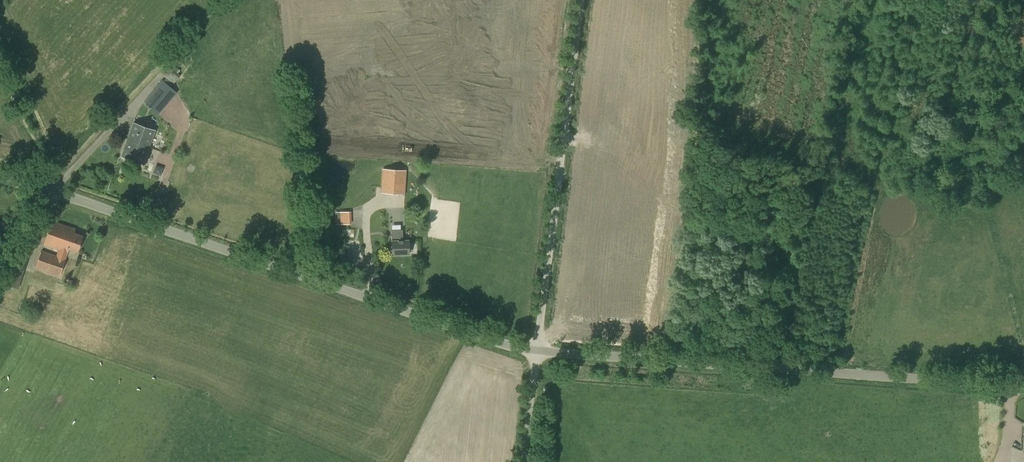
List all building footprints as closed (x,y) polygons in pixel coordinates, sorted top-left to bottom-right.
[(143,103),(151,110),(170,86),(171,87),(181,75),(178,73),(179,71),(176,68),(174,71),(167,66),(163,70),(166,72),(163,76),(166,78),(163,81),(162,80),(143,103)] [(170,86),(151,110),(158,116),(177,92),(171,87),(170,86)] [(148,147),(154,130),(133,122),(127,139),(148,147)] [(126,140),(121,155),(121,156),(142,164),(148,147),(127,139),(126,140)] [(406,170),(382,169),(381,193),(405,194),(406,170)] [(353,222),(352,210),(335,210),(336,223),(353,222)] [(312,215),(313,226),(321,225),(320,214),(312,215)] [(35,268),(60,276),(68,253),(69,249),(78,252),(83,235),(74,232),(76,229),(52,220),(43,244),(58,250),(56,255),(41,250),(35,268)] [(391,240),(392,255),(409,255),(409,239),(403,239),(403,230),(391,230),(392,240),(391,240)]
